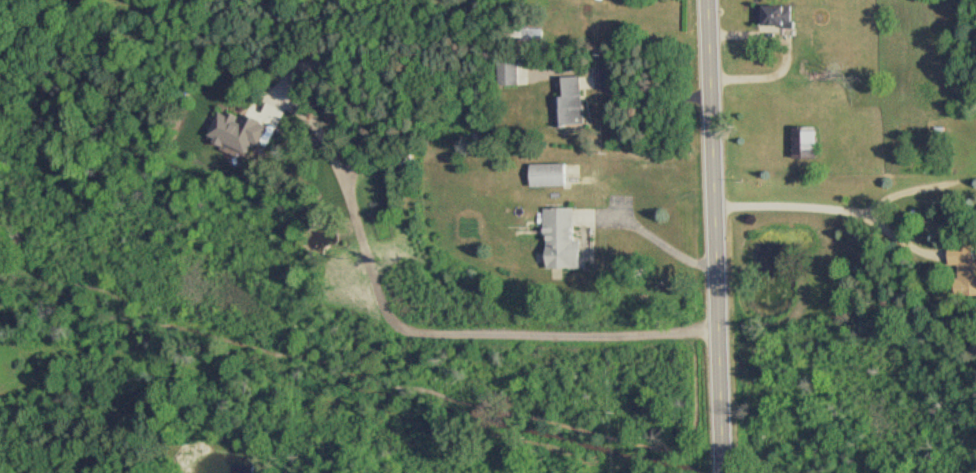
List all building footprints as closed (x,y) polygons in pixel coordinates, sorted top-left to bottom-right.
[(796,27),(796,7),(762,7),(762,27),(796,27)] [(253,153),(256,144),(264,146),(272,124),(244,115),(233,110),(231,115),(219,111),(210,137),(253,153)] [(822,151),(822,128),(798,128),(798,159),(814,159),(814,151),(822,151)] [(974,262),(973,246),(947,246),(947,267),(956,266),(956,296),(975,296),(975,262),(974,262)]
